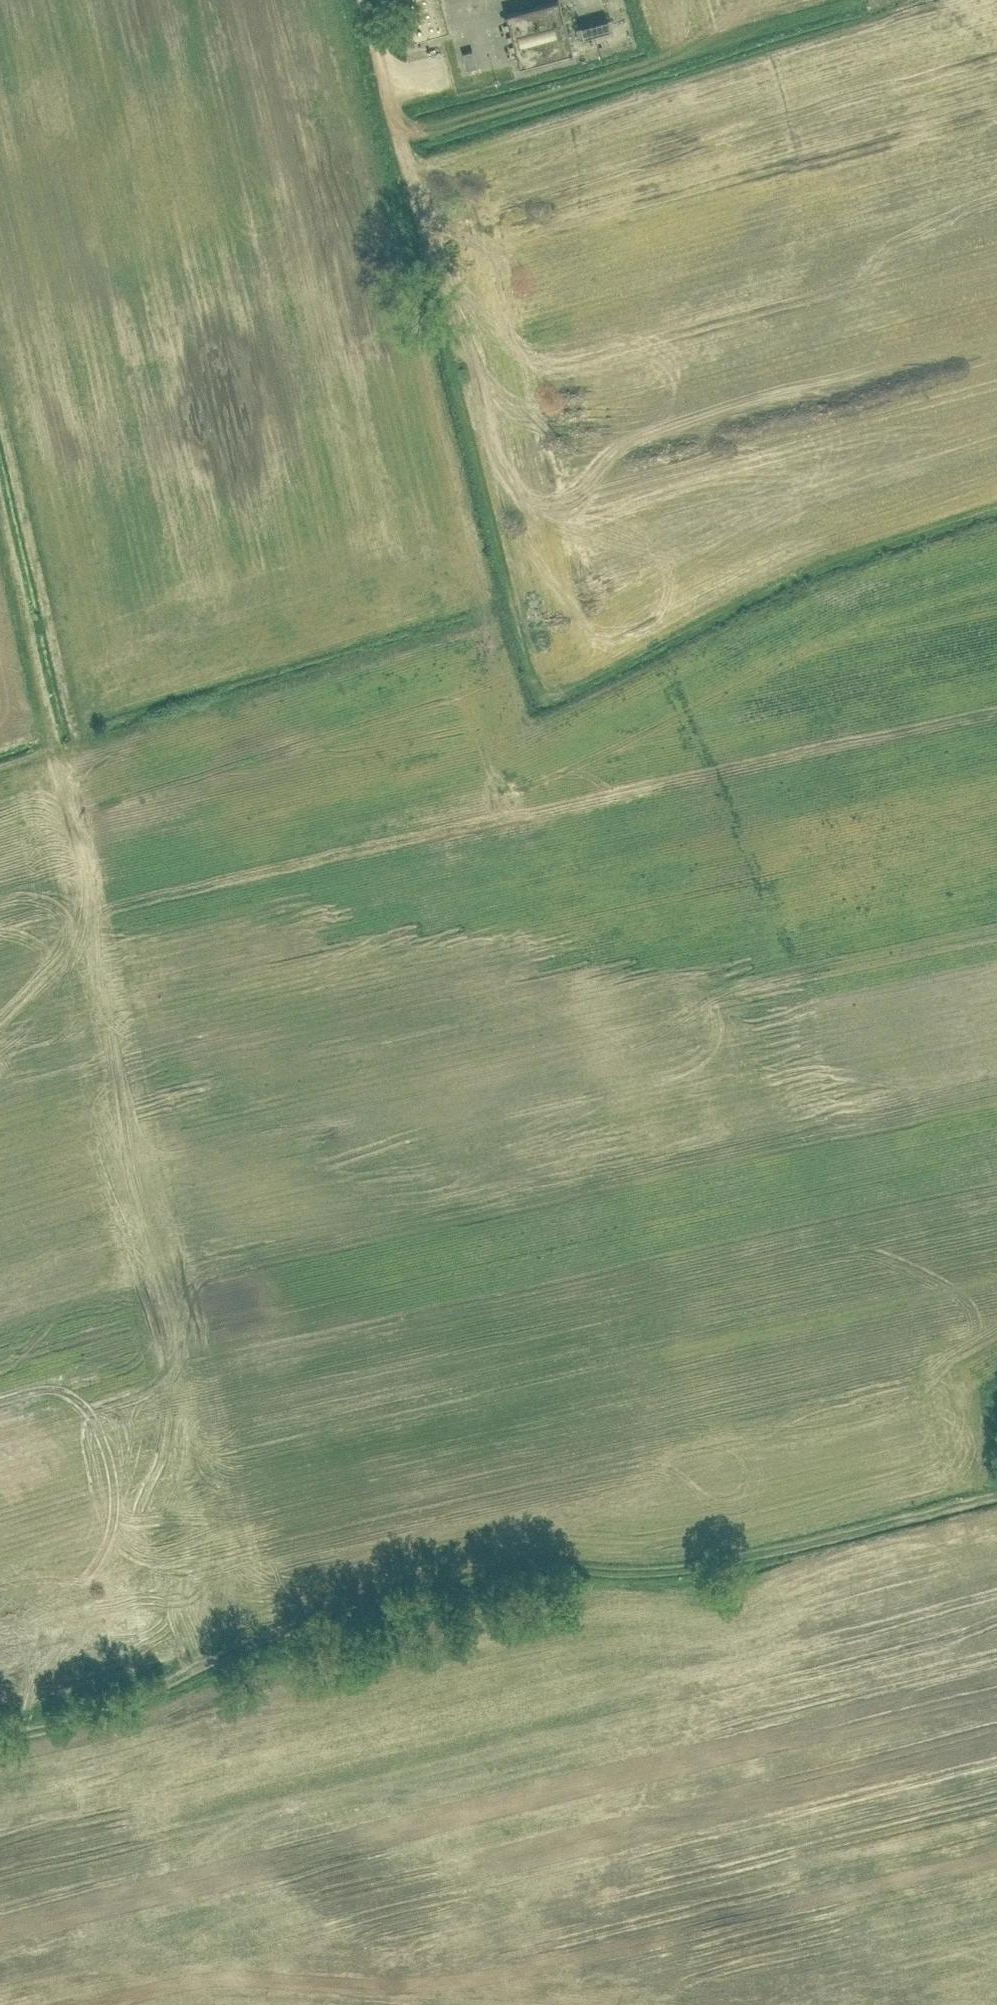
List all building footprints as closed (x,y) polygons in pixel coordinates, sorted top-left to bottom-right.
[(559,0),(555,0),(505,13),(519,65),(572,51),(559,0)] [(400,31),(397,21),(387,24),(390,33),(400,31)] [(611,27),(613,38),(630,36),(629,25),(611,27)]
